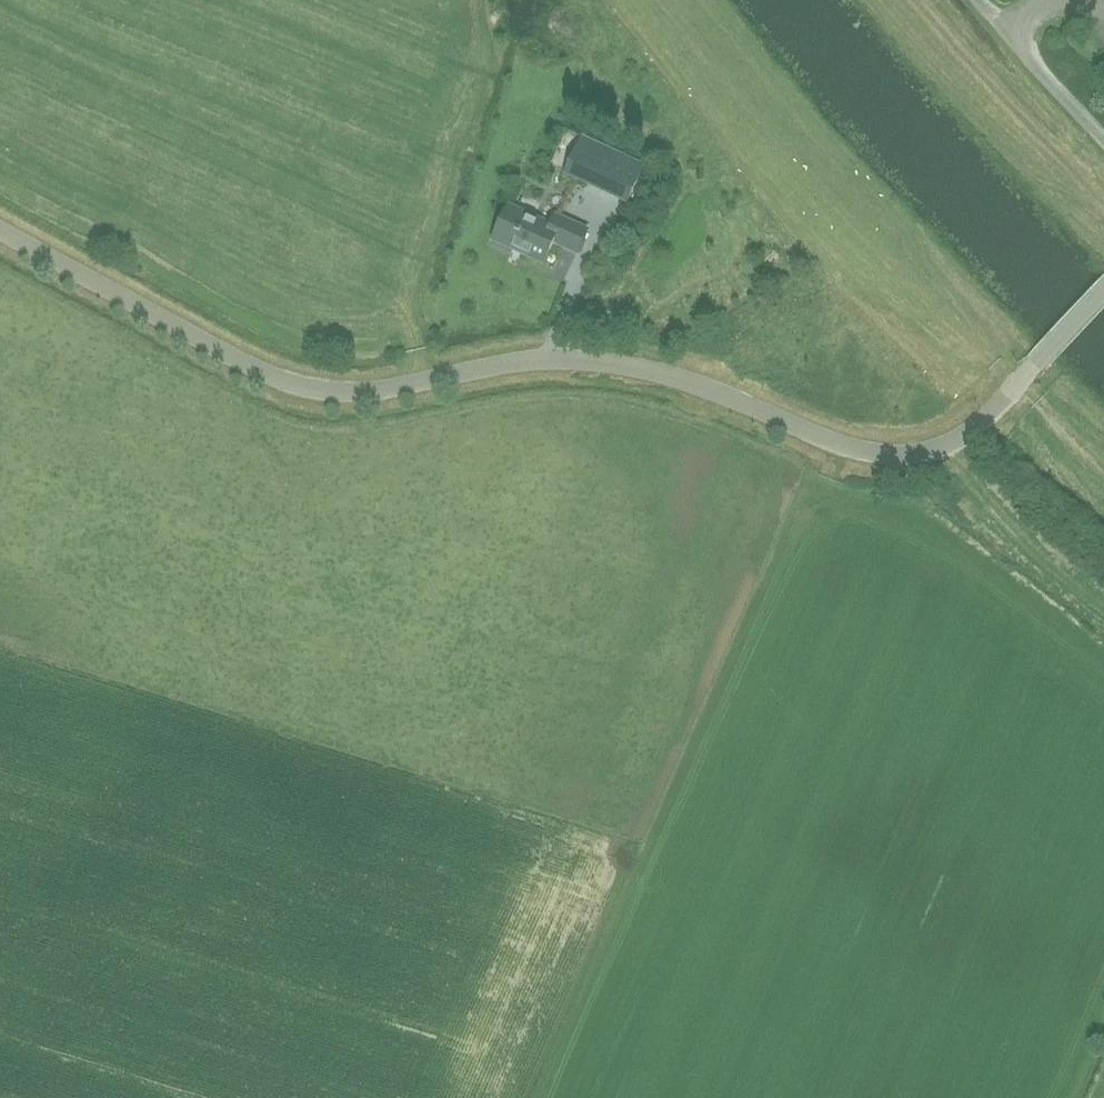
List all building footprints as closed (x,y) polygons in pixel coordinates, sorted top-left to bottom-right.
[(629,204),(646,164),(584,136),(566,176),(629,204)] [(578,253),(589,230),(556,215),(552,225),(510,206),(494,240),(545,263),(555,242),(578,253)]
